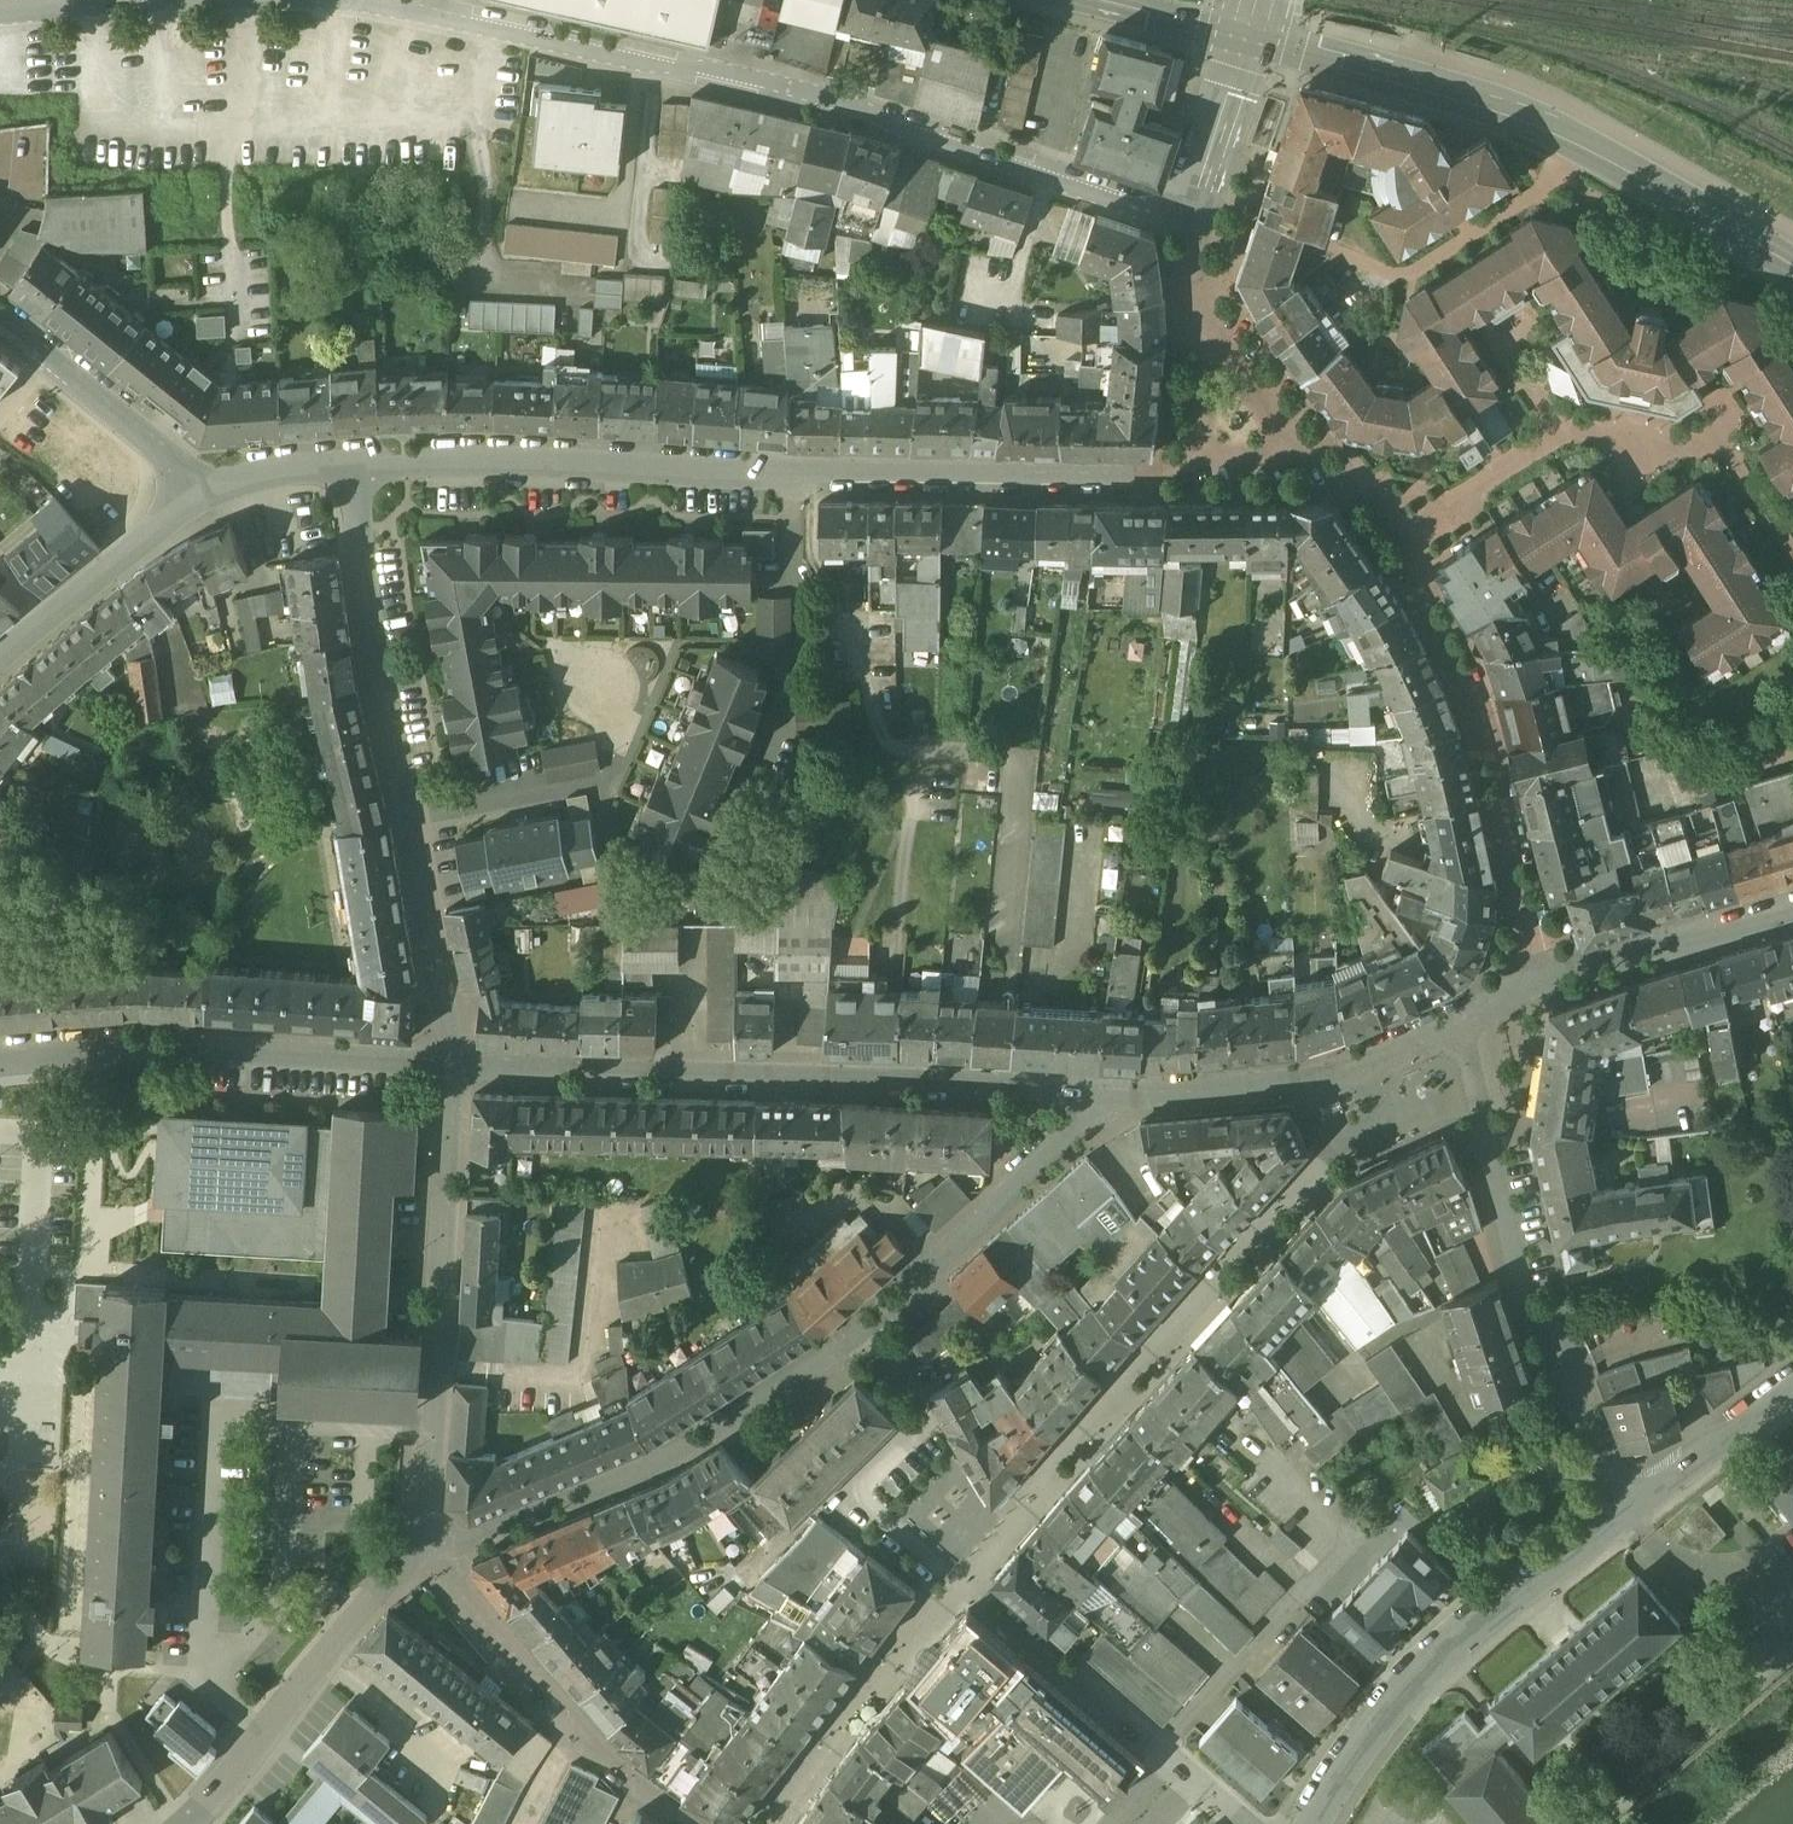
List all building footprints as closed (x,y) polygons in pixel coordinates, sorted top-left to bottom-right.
[(709,46),(720,0),(503,0),(709,46)] [(838,22),(843,0),(781,0),(779,8),(838,22)] [(838,22),(890,36),(929,45),(930,38),(938,0),(843,0),(838,22)] [(1045,37),(1019,31),(1013,57),(1038,63),(1039,63),(1045,37)] [(1095,101),(1084,133),(1084,134),(1076,156),(1145,180),(1163,125),(1142,118),(1149,97),(1153,98),(1160,71),(1156,70),(1162,49),(1106,34),(1094,83),(1119,90),(1114,108),(1095,101)] [(929,45),(890,36),(878,89),(917,102),(929,45)] [(995,53),(930,38),(929,45),(917,102),(980,124),(995,53)] [(1013,57),(999,54),(993,80),(1007,83),(1013,57)] [(1038,63),(1013,57),(1007,83),(999,123),(1023,128),(1038,63)] [(603,89),(542,83),(534,160),(556,162),(556,164),(608,170),(608,168),(621,169),(628,104),(602,101),(603,89)] [(1368,103),(1317,89),(1311,103),(1291,142),(1294,143),(1291,149),(1293,150),(1290,155),(1282,152),(1278,163),(1276,163),(1273,172),(1339,194),(1343,183),(1368,103)] [(754,108),(694,94),(693,104),(688,157),(686,178),(731,191),(754,108)] [(693,104),(664,102),(659,155),(688,157),(693,104)] [(1454,217),(1387,108),(1368,103),(1343,183),(1374,192),(1381,203),(1372,208),(1399,252),(1454,217)] [(815,122),(754,108),(731,191),(796,194),(800,180),(815,122)] [(1387,108),(1454,217),(1514,179),(1486,136),(1452,157),(1427,118),(1387,108)] [(47,206),(40,233),(39,235),(49,238),(53,239),(57,192),(48,193),(48,171),(49,121),(0,127),(0,197),(47,206)] [(854,132),(815,122),(800,180),(846,189),(860,134),(854,132)] [(902,148),(860,134),(846,189),(839,215),(874,227),(902,148)] [(978,174),(917,153),(890,240),(949,247),(978,174)] [(1339,194),(1273,172),(1260,213),(1306,231),(1325,239),(1339,194)] [(685,190),(656,187),(651,241),(679,244),(685,190)] [(145,188),(89,191),(83,248),(149,249),(145,188)] [(89,191),(57,192),(53,239),(83,248),(89,191)] [(836,203),(796,194),(787,236),(826,245),(836,203)] [(1029,208),(991,195),(982,221),(996,225),(993,234),(1018,242),(1029,208)] [(1072,207),(1056,253),(1080,261),(1096,215),(1072,207)] [(1246,264),(1293,273),(1304,237),(1306,231),(1263,214),(1260,222),(1246,264)] [(1156,235),(1097,215),(1096,215),(1080,261),(1112,271),(1116,302),(1120,301),(1163,294),(1156,235)] [(1309,373),(1332,403),(1331,404),(1335,409),(1329,414),(1341,429),(1347,425),(1351,431),(1375,435),(1374,442),(1392,446),(1394,438),(1418,443),(1423,439),(1427,446),(1443,436),(1439,429),(1445,425),(1452,435),(1456,436),(1459,434),(1465,443),(1459,446),(1468,459),(1512,430),(1490,396),(1496,392),(1491,384),(1497,380),(1487,364),(1480,368),(1472,355),(1479,351),(1468,334),(1461,339),(1454,327),(1481,309),(1491,326),(1522,306),(1511,290),(1539,272),(1542,277),(1533,282),(1532,286),(1535,290),(1539,297),(1543,298),(1553,292),(1575,327),(1552,341),(1588,396),(1606,400),(1678,416),(1704,399),(1695,387),(1689,377),(1730,350),(1733,355),(1723,360),(1723,364),(1730,376),(1734,376),(1743,371),(1759,396),(1748,402),(1747,407),(1758,424),(1762,425),(1773,418),(1783,435),(1759,450),(1760,451),(1759,452),(1750,458),(1748,462),(1759,478),(1763,480),(1774,473),(1783,487),(1792,482),(1792,484),(1792,366),(1756,309),(1723,302),(1664,339),(1663,339),(1669,315),(1665,310),(1642,305),(1638,309),(1632,333),(1631,333),(1566,230),(1532,223),(1414,299),(1406,333),(1435,378),(1409,395),(1376,389),(1343,346),(1309,373)] [(619,236),(508,224),(505,252),(616,264),(619,236)] [(0,267),(0,279),(13,289),(42,243),(43,244),(49,238),(39,235),(40,233),(22,229),(0,267)] [(870,239),(852,236),(849,260),(868,262),(870,239)] [(43,244),(42,243),(13,289),(44,314),(78,272),(43,244)] [(1293,273),(1246,264),(1240,282),(1257,314),(1296,284),(1291,278),(1293,273)] [(78,272),(44,314),(111,368),(112,368),(146,325),(79,272),(78,272)] [(666,276),(625,273),(624,280),(623,294),(623,300),(664,303),(666,276)] [(624,280),(597,278),(596,292),(623,294),(624,280)] [(1296,284),(1257,314),(1278,346),(1319,314),(1299,281),(1296,284)] [(372,288),(359,289),(361,314),(374,313),(372,288)] [(623,294),(596,292),(595,307),(623,308),(623,300),(623,294)] [(1163,294),(1120,301),(1122,339),(1166,340),(1163,294)] [(485,301),(471,300),(469,328),(484,329),(485,301)] [(499,302),(485,301),(484,329),(498,329),(499,302)] [(1093,309),(1080,312),(1059,314),(1058,335),(1083,337),(1084,337),(1122,339),(1120,301),(1116,302),(1106,306),(1093,309)] [(514,302),(499,302),(498,329),(512,330),(514,302)] [(528,303),(514,302),(512,330),(527,331),(528,303)] [(542,304),(528,303),(527,331),(541,332),(542,304)] [(557,305),(542,304),(541,332),(555,332),(557,305)] [(595,309),(580,308),(578,336),(592,337),(595,309)] [(1319,314),(1278,346),(1301,378),(1343,346),(1350,341),(1325,309),(1319,314)] [(361,314),(357,315),(359,339),(376,338),(374,313),(361,314)] [(225,314),(199,316),(200,335),(226,334),(225,314)] [(987,333),(923,319),(921,352),(921,359),(982,373),(983,362),(984,362),(987,333)] [(138,390),(175,348),(147,325),(147,326),(146,325),(112,368),(112,369),(138,390)] [(832,325),(784,326),(785,336),(788,388),(789,396),(818,399),(819,383),(838,384),(832,325)] [(1789,345),(1792,343),(1792,325),(1783,328),(1789,345)] [(785,336),(761,338),(764,385),(788,388),(785,336)] [(1122,339),(1084,337),(1082,361),(1083,361),(1164,366),(1166,340),(1122,339)] [(376,338),(359,339),(361,367),(377,365),(378,365),(376,338)] [(251,346),(238,347),(239,360),(252,359),(251,346)] [(897,348),(870,347),(871,369),(874,408),(845,406),(843,447),(911,449),(919,396),(918,396),(921,359),(921,352),(904,351),(904,360),(896,360),(897,348)] [(175,348),(138,390),(166,412),(171,406),(201,369),(194,363),(175,348)] [(22,369),(0,351),(0,395),(22,369)] [(201,369),(171,406),(181,414),(211,376),(211,377),(212,378),(215,374),(197,359),(194,363),(201,369)] [(1114,404),(1114,452),(1154,453),(1159,409),(1164,366),(1083,361),(1082,361),(1066,360),(1066,376),(1075,377),(1074,380),(1112,382),(1110,398),(1114,399),(1114,404)] [(984,362),(983,362),(982,373),(979,398),(971,450),(997,451),(1005,405),(995,403),(999,364),(984,362)] [(546,384),(496,381),(497,425),(557,429),(559,370),(559,365),(548,364),(546,384)] [(361,367),(332,370),(332,374),(338,431),(382,426),(378,374),(377,365),(361,367)] [(871,369),(843,370),(845,405),(845,406),(874,408),(871,369)] [(603,372),(559,370),(557,429),(601,431),(603,375),(603,372)] [(449,372),(378,374),(382,426),(448,424),(449,380),(449,372)] [(332,374),(281,379),(281,380),(283,436),(338,431),(332,374)] [(660,379),(603,375),(601,431),(661,435),(660,379)] [(241,439),(239,383),(221,384),(212,378),(211,377),(211,376),(181,414),(176,420),(203,442),(241,439)] [(697,380),(660,377),(660,379),(661,435),(695,438),(697,380)] [(239,383),(241,439),(283,436),(281,380),(239,383)] [(449,380),(448,424),(497,425),(496,381),(449,380)] [(739,383),(697,380),(695,438),(741,442),(743,413),(738,413),(739,396),(739,383)] [(764,385),(739,383),(739,396),(738,413),(743,413),(741,442),(790,446),(789,396),(788,388),(764,385)] [(1061,403),(1061,395),(1006,395),(1005,405),(997,451),(1064,451),(1061,403)] [(845,405),(817,403),(818,399),(789,396),(790,446),(843,447),(845,406),(845,405)] [(979,398),(919,396),(911,449),(971,450),(979,398)] [(1114,452),(1114,404),(1061,403),(1064,451),(1114,452)] [(1627,524),(1594,473),(1579,482),(1575,476),(1557,487),(1561,494),(1534,511),(1530,505),(1512,516),(1516,523),(1503,531),(1529,572),(1579,540),(1591,558),(1585,562),(1597,580),(1603,576),(1613,591),(1657,562),(1663,570),(1666,570),(1678,563),(1679,559),(1674,551),(1678,548),(1715,604),(1678,628),(1704,668),(1719,658),(1724,665),(1742,653),(1737,646),(1750,638),(1754,646),(1772,634),(1767,627),(1782,617),(1749,566),(1756,562),(1744,544),(1737,548),(1719,522),(1726,517),(1714,499),(1708,503),(1693,481),(1627,524)] [(76,520),(56,496),(34,514),(42,523),(79,565),(101,548),(76,520)] [(871,502),(821,501),(821,553),(872,553),(871,502)] [(897,502),(871,502),(872,553),(872,557),(885,557),(885,581),(891,581),(891,575),(898,575),(898,547),(897,502)] [(943,502),(897,502),(898,547),(904,547),(904,559),(922,559),(922,580),(898,580),(898,614),(939,614),(942,614),(942,550),(943,502)] [(985,503),(943,502),(942,550),(982,551),(982,548),(985,503)] [(1038,503),(985,503),(982,548),(1036,551),(1038,503)] [(1072,504),(1038,503),(1036,551),(1067,553),(1070,553),(1072,504)] [(1292,503),(1249,504),(1248,549),(1248,563),(1289,563),(1289,546),(1290,529),(1296,529),(1292,503)] [(1333,504),(1292,503),(1296,529),(1294,543),(1298,542),(1338,511),(1333,504)] [(1099,504),(1072,504),(1070,553),(1067,553),(1064,587),(1080,588),(1082,561),(1093,561),(1094,554),(1099,504)] [(1169,504),(1099,504),(1094,554),(1129,555),(1165,555),(1169,504)] [(1212,550),(1212,504),(1169,504),(1165,555),(1164,561),(1170,561),(1181,563),(1181,550),(1212,550)] [(1212,504),(1212,550),(1248,549),(1249,504),(1212,504)] [(1326,598),(1376,565),(1338,511),(1298,542),(1306,559),(1294,566),(1293,577),(1299,577),(1311,569),(1318,582),(1310,585),(1292,597),(1303,615),(1326,598)] [(79,565),(42,523),(8,552),(46,593),(79,565)] [(231,524),(191,539),(203,559),(210,577),(213,589),(250,575),(248,568),(231,524)] [(1499,525),(1477,539),(1480,544),(1462,555),(1460,556),(1460,557),(1456,559),(1451,582),(1460,595),(1459,603),(1463,609),(1462,610),(1472,626),(1473,626),(1502,611),(1526,609),(1512,589),(1531,576),(1529,572),(1503,531),(1499,525)] [(681,538),(679,599),(682,599),(681,609),(722,610),(722,599),(753,599),(753,556),(774,556),(775,529),(744,529),(744,542),(724,542),(725,538),(696,538),(696,535),(681,535),(681,538)] [(605,609),(607,537),(607,534),(592,534),(591,537),(581,537),(581,541),(538,541),(538,535),(507,535),(506,539),(503,539),(501,586),(511,586),(511,597),(528,597),(528,603),(557,603),(557,598),(585,598),(585,609),(605,609)] [(501,586),(503,539),(499,539),(499,535),(468,535),(468,540),(423,539),(433,593),(501,586)] [(679,599),(681,538),(670,537),(670,542),(635,541),(634,537),(607,537),(605,609),(624,610),(624,598),(679,599)] [(191,539),(146,567),(169,602),(200,583),(206,608),(217,605),(213,589),(210,577),(203,559),(191,539)] [(339,555),(287,562),(294,611),(346,605),(339,555)] [(1165,555),(1129,555),(1126,609),(1126,610),(1160,610),(1164,561),(1165,555)] [(885,557),(872,557),(872,581),(885,581),(885,557)] [(1181,563),(1170,561),(1165,608),(1199,611),(1203,566),(1181,563)] [(1376,565),(1326,598),(1341,631),(1353,625),(1402,603),(1376,565)] [(169,602),(146,567),(123,585),(147,624),(149,627),(150,631),(152,630),(156,635),(171,623),(167,617),(175,611),(174,609),(169,602)] [(123,586),(95,608),(95,607),(84,615),(85,616),(58,638),(87,673),(94,668),(128,640),(147,624),(123,585),(123,586)] [(501,586),(433,593),(427,594),(437,648),(442,647),(451,692),(507,683),(495,616),(485,618),(483,608),(501,586)] [(282,588),(265,590),(267,614),(285,612),(282,588)] [(265,590),(253,592),(257,615),(267,614),(265,590)] [(253,592),(236,596),(249,651),(265,648),(257,615),(253,592)] [(22,613),(0,594),(0,631),(22,613)] [(791,597),(759,597),(759,650),(790,650),(791,597)] [(1402,603),(1353,625),(1354,627),(1351,634),(1354,642),(1363,645),(1372,663),(1377,661),(1424,645),(1402,603)] [(1028,605),(1014,604),(1012,630),(1026,631),(1028,605)] [(346,605),(294,611),(298,643),(307,643),(350,638),(346,605)] [(1199,611),(1165,608),(1164,619),(1165,636),(1199,640),(1198,622),(1199,611)] [(1526,610),(1502,611),(1473,626),(1487,656),(1488,656),(1530,651),(1544,650),(1538,637),(1526,610)] [(893,614),(867,614),(867,638),(893,638),(893,614)] [(939,614),(898,614),(898,632),(906,632),(906,648),(938,647),(939,614)] [(147,624),(128,640),(138,719),(163,716),(154,647),(150,631),(149,627),(147,624)] [(1199,640),(1165,636),(1152,731),(1186,735),(1199,640)] [(1556,636),(1538,637),(1544,650),(1557,649),(1556,636)] [(21,669),(22,670),(0,690),(0,697),(32,723),(34,721),(45,730),(50,733),(51,733),(50,733),(48,727),(39,717),(75,684),(78,689),(97,672),(94,668),(87,673),(58,638),(31,662),(30,661),(21,669)] [(350,638),(307,643),(310,664),(294,667),(295,674),(311,671),(315,701),(359,695),(350,638)] [(1424,645),(1377,661),(1389,687),(1395,700),(1397,703),(1444,687),(1424,645)] [(1624,645),(1602,646),(1610,679),(1626,677),(1624,645)] [(1557,649),(1530,651),(1488,656),(1490,665),(1499,693),(1551,684),(1565,683),(1610,679),(1602,646),(1557,649)] [(678,750),(731,772),(739,752),(743,753),(747,744),(749,745),(755,730),(753,729),(764,703),(760,702),(768,682),(757,677),(760,670),(718,653),(706,681),(696,677),(682,711),(692,716),(678,750)] [(1279,659),(1247,658),(1245,719),(1268,720),(1269,698),(1277,699),(1279,659)] [(110,670),(96,681),(101,688),(115,676),(110,670)] [(507,683),(451,692),(445,693),(448,709),(446,710),(449,725),(451,724),(455,748),(461,747),(464,763),(520,752),(518,739),(530,737),(520,680),(507,683)] [(1551,684),(1499,693),(1512,746),(1577,729),(1565,683),(1551,684)] [(1389,687),(1347,694),(1349,725),(1370,724),(1369,704),(1395,700),(1389,687)] [(1397,703),(1395,704),(1407,737),(1461,732),(1444,687),(1397,703)] [(359,695),(315,701),(322,732),(316,733),(320,748),(326,746),(332,772),(375,761),(359,695)] [(0,697),(0,759),(6,764),(11,765),(12,765),(16,761),(7,755),(32,723),(0,697)] [(850,701),(798,703),(799,734),(852,732),(850,701)] [(1370,724),(1349,725),(1351,741),(1375,740),(1374,723),(1370,724)] [(1577,729),(1512,746),(1522,786),(1595,768),(1630,759),(1624,735),(1614,729),(1586,736),(1584,728),(1577,729)] [(1407,737),(1403,737),(1412,773),(1468,760),(1461,732),(1407,737)] [(70,742),(51,733),(50,733),(44,747),(63,756),(70,742)] [(595,740),(543,750),(549,781),(601,771),(595,740)] [(1333,836),(1332,808),(1319,808),(1318,771),(1304,771),(1304,746),(1289,745),(1290,810),(1297,810),(1297,820),(1317,820),(1318,837),(1333,836)] [(731,772),(678,750),(668,773),(660,769),(641,814),(650,818),(641,839),(666,849),(665,852),(693,864),(699,849),(705,851),(728,794),(722,792),(731,772)] [(1412,773),(1386,779),(1389,796),(1421,790),(1426,810),(1478,798),(1468,760),(1412,773)] [(375,761),(332,772),(334,781),(328,783),(332,797),(338,796),(346,829),(390,821),(375,761)] [(1595,768),(1522,786),(1533,829),(1605,806),(1595,768)] [(1744,784),(1757,824),(1792,812),(1792,770),(1744,784)] [(1036,787),(1006,784),(1002,820),(1007,820),(1006,835),(1035,838),(1037,819),(1032,818),(1034,805),(1036,787)] [(1120,790),(1101,788),(1100,804),(1119,805),(1120,790)] [(570,796),(504,809),(508,833),(471,840),(471,839),(433,846),(446,911),(485,904),(605,880),(592,816),(575,820),(570,796)] [(1736,796),(1712,804),(1720,830),(1725,847),(1726,850),(1751,843),(1736,796)] [(1432,839),(1487,840),(1478,798),(1426,810),(1432,839)] [(1712,804),(1681,815),(1689,840),(1701,836),(1720,830),(1712,804)] [(1059,809),(1034,805),(1032,818),(1037,819),(1057,822),(1059,809)] [(1605,806),(1533,829),(1541,857),(1545,878),(1609,861),(1605,849),(1604,849),(1594,853),(1591,841),(1600,838),(1599,837),(1612,833),(1605,806)] [(1681,815),(1650,823),(1658,847),(1663,864),(1693,854),(1689,840),(1681,815)] [(1057,822),(1037,819),(1035,838),(1025,944),(1055,948),(1068,822),(1057,822)] [(1297,820),(1295,820),(1296,844),(1318,843),(1318,837),(1317,820),(1297,820)] [(346,829),(339,830),(349,891),(332,893),(334,902),(351,899),(350,898),(401,890),(390,821),(346,829)] [(1612,833),(1599,837),(1600,838),(1604,849),(1605,849),(1609,861),(1615,859),(1631,853),(1625,830),(1612,833)] [(1720,830),(1701,836),(1706,852),(1725,847),(1720,830)] [(1762,839),(1777,886),(1792,881),(1792,830),(1762,839)] [(98,842),(68,831),(60,880),(89,893),(98,842)] [(1006,835),(994,835),(989,897),(985,938),(984,941),(1025,944),(1035,838),(1006,835)] [(1725,847),(1706,852),(1701,836),(1689,840),(1693,854),(1709,906),(1739,897),(1726,850),(1725,847)] [(1487,840),(1432,839),(1434,850),(1430,865),(1486,883),(1492,865),(1487,840)] [(1751,843),(1726,850),(1739,897),(1777,886),(1762,839),(1751,843)] [(1658,847),(1631,853),(1615,859),(1622,889),(1639,886),(1636,873),(1662,865),(1663,865),(1663,864),(1658,847)] [(1430,865),(1392,853),(1385,870),(1421,885),(1424,876),(1434,881),(1428,898),(1404,890),(1399,906),(1439,919),(1437,925),(1459,932),(1458,936),(1485,945),(1494,919),(1495,886),(1486,883),(1430,865)] [(1693,854),(1663,864),(1663,865),(1662,865),(1678,915),(1709,906),(1693,854)] [(1609,861),(1545,878),(1550,899),(1570,896),(1622,889),(1615,859),(1609,861)] [(1662,865),(1636,873),(1639,886),(1641,886),(1651,923),(1678,915),(1662,865)] [(792,868),(778,868),(777,894),(840,895),(845,869),(792,868)] [(1367,872),(1347,877),(1353,901),(1363,898),(1381,892),(1367,872)] [(1622,889),(1570,896),(1584,943),(1651,923),(1641,886),(1639,886),(1622,889)] [(401,890),(350,898),(351,899),(359,951),(361,966),(413,957),(401,890)] [(1420,947),(1381,892),(1363,898),(1404,954),(1420,947)] [(840,895),(777,894),(776,950),(776,977),(808,977),(806,1003),(829,1003),(830,977),(832,953),(833,938),(833,925),(835,925),(840,895)] [(989,897),(974,895),(970,936),(985,938),(989,897)] [(1404,954),(1363,898),(1353,901),(1366,957),(1369,968),(1370,968),(1404,954)] [(485,904),(446,911),(446,912),(449,912),(455,941),(490,933),(485,904)] [(680,966),(679,923),(626,924),(624,967),(680,966)] [(777,923),(738,923),(738,925),(738,949),(776,950),(777,923)] [(606,938),(607,924),(587,924),(587,938),(606,938)] [(626,924),(607,924),(606,938),(606,953),(612,953),(611,985),(616,985),(615,993),(624,994),(624,967),(626,924)] [(738,925),(709,924),(709,1039),(738,1039),(738,991),(738,949),(738,925)] [(1459,932),(1437,925),(1432,941),(1431,941),(1420,947),(1453,990),(1462,983),(1467,979),(1473,972),(1478,965),(1482,954),(1485,945),(1458,936),(1459,932)] [(490,933),(455,941),(466,989),(479,986),(483,999),(500,1000),(497,982),(502,981),(490,933)] [(1762,945),(1771,987),(1770,987),(1772,996),(1792,990),(1792,936),(1762,945)] [(1025,944),(984,941),(981,975),(978,1000),(1002,1001),(1006,973),(1021,975),(1025,944)] [(1762,945),(1718,958),(1731,1027),(1732,1027),(1737,1026),(1745,1025),(1740,995),(1751,992),(1753,999),(1761,997),(1758,990),(1770,987),(1771,987),(1762,945)] [(1404,954),(1370,968),(1384,1019),(1453,990),(1420,947),(1404,954)] [(1141,954),(1115,949),(1106,1010),(1121,1011),(1134,996),(1141,954)] [(331,969),(315,968),(315,975),(289,973),(285,1024),(365,1030),(364,1032),(413,1035),(417,979),(416,979),(413,957),(361,966),(359,951),(353,952),(353,957),(347,958),(350,977),(342,977),(342,975),(331,975),(331,969)] [(1295,951),(1257,954),(1260,977),(1270,976),(1272,996),(1253,998),(1253,997),(1230,1000),(1230,1059),(1233,1059),(1297,1052),(1295,983),(1295,951)] [(869,953),(832,953),(830,977),(869,977),(869,953)] [(1366,957),(1337,966),(1337,976),(1337,979),(1346,1035),(1384,1019),(1370,968),(1369,968),(1366,957)] [(1718,958),(1681,969),(1692,1018),(1693,1019),(1707,1015),(1720,1080),(1742,1076),(1736,1046),(1732,1027),(1731,1027),(1718,958)] [(252,962),(236,961),(235,969),(209,967),(208,973),(205,1018),(285,1024),(289,973),(262,971),(262,970),(251,969),(252,962)] [(134,969),(61,975),(65,1021),(134,1015),(134,969)] [(208,973),(134,969),(134,1015),(205,1018),(208,973)] [(1681,969),(1627,986),(1642,1035),(1692,1018),(1681,969)] [(981,975),(943,972),(942,986),(941,994),(933,1056),(971,1058),(978,1000),(981,975)] [(1219,974),(1201,973),(1200,994),(1200,997),(1199,1004),(1200,1063),(1230,1059),(1230,1000),(1214,1001),(1213,994),(1218,994),(1219,974)] [(0,981),(0,1026),(65,1021),(61,975),(0,981)] [(1337,976),(1295,983),(1297,1052),(1346,1035),(1337,979),(1337,976)] [(869,977),(830,977),(829,1003),(828,1005),(825,1045),(824,1053),(900,1054),(900,1030),(902,992),(888,992),(888,978),(869,977)] [(922,993),(902,992),(900,1030),(900,1054),(933,1056),(941,994),(942,986),(922,984),(922,993)] [(1642,1035),(1627,986),(1552,1012),(1546,1050),(1598,1057),(1600,1050),(1642,1035)] [(775,996),(758,996),(758,991),(738,991),(738,1039),(738,1051),(774,1052),(775,996)] [(615,993),(584,993),(583,1006),(582,1048),(622,1050),(624,994),(615,993)] [(656,995),(624,994),(622,1050),(656,1051),(656,1022),(656,995)] [(671,995),(656,995),(656,1022),(671,1022),(671,995)] [(483,999),(481,999),(478,1041),(582,1048),(583,1006),(500,1000),(483,999)] [(1002,1001),(978,1000),(971,1058),(1012,1061),(1018,1006),(1018,1003),(1002,1001)] [(806,1003),(802,1003),(798,1043),(825,1045),(828,1005),(806,1003)] [(1179,1018),(1145,1017),(1141,1068),(1200,1063),(1199,1004),(1180,1004),(1179,1018)] [(1032,1007),(1018,1006),(1012,1061),(1031,1062),(1101,1066),(1105,1011),(1032,1007)] [(1121,1011),(1106,1010),(1105,1011),(1101,1066),(1141,1068),(1145,1017),(1145,1012),(1121,1011)] [(1741,1045),(1737,1026),(1732,1027),(1736,1046),(1741,1045)] [(1642,1035),(1600,1050),(1598,1057),(1644,1052),(1642,1035)] [(1598,1057),(1546,1050),(1536,1118),(1533,1137),(1585,1133),(1587,1122),(1592,1093),(1598,1057)] [(1644,1052),(1598,1057),(1592,1093),(1613,1094),(1649,1088),(1644,1052)] [(514,1096),(475,1094),(472,1152),(510,1155),(511,1145),(514,1096)] [(595,1098),(514,1096),(511,1145),(594,1147),(595,1098)] [(675,1100),(595,1098),(594,1147),(674,1149),(675,1100)] [(757,1102),(675,1100),(674,1149),(756,1151),(756,1148),(757,1102)] [(843,1104),(757,1102),(756,1148),(783,1149),(823,1151),(823,1161),(848,1162),(843,1104)] [(911,1108),(843,1104),(848,1162),(848,1163),(907,1165),(908,1158),(911,1108)] [(991,1112),(911,1108),(908,1158),(988,1163),(991,1112)] [(1291,1108),(1233,1113),(1244,1144),(1257,1142),(1259,1145),(1258,1145),(1260,1149),(1261,1149),(1268,1162),(1263,1166),(1279,1181),(1309,1148),(1291,1108)] [(418,1114),(337,1109),(337,1110),(336,1110),(335,1125),(329,1233),(330,1233),(392,1236),(395,1187),(414,1188),(418,1114)] [(1233,1113),(1142,1121),(1154,1166),(1173,1164),(1208,1160),(1223,1149),(1220,1146),(1244,1144),(1233,1113)] [(247,1122),(167,1117),(163,1194),(167,1194),(166,1197),(172,1197),(169,1245),(328,1254),(330,1233),(329,1233),(335,1125),(247,1120),(247,1122)] [(1585,1133),(1533,1137),(1545,1190),(1582,1182),(1596,1179),(1585,1133)] [(1447,1136),(1395,1160),(1416,1203),(1412,1204),(1423,1228),(1443,1218),(1472,1204),(1464,1180),(1467,1179),(1447,1136)] [(46,1172),(80,1172),(81,1140),(47,1140),(46,1172)] [(1263,1166),(1249,1154),(1242,1147),(1234,1155),(1242,1162),(1229,1178),(1255,1206),(1279,1181),(1263,1166)] [(783,1149),(756,1148),(756,1151),(756,1183),(785,1181),(783,1149)] [(1117,1191),(1087,1156),(1007,1227),(1023,1246),(1045,1272),(1090,1232),(1099,1245),(1112,1258),(1123,1270),(1159,1232),(1142,1214),(1137,1220),(1117,1191)] [(1416,1203),(1395,1160),(1348,1182),(1376,1221),(1392,1213),(1412,1204),(1416,1203)] [(1229,1178),(1221,1168),(1215,1161),(1198,1174),(1207,1182),(1202,1188),(1192,1179),(1176,1191),(1187,1203),(1222,1243),(1255,1206),(1229,1178)] [(1707,1176),(1670,1181),(1667,1163),(1639,1167),(1642,1185),(1644,1204),(1645,1204),(1649,1228),(1696,1222),(1693,1202),(1710,1200),(1707,1176)] [(1173,1164),(1154,1166),(1158,1177),(1168,1188),(1171,1185),(1175,1190),(1180,1187),(1173,1164)] [(951,1176),(915,1208),(933,1228),(969,1196),(951,1176)] [(1376,1221),(1348,1182),(1318,1215),(1349,1250),(1357,1259),(1363,1251),(1377,1236),(1382,1230),(1376,1221)] [(1582,1182),(1545,1190),(1557,1247),(1564,1246),(1567,1266),(1594,1261),(1590,1239),(1602,1236),(1598,1208),(1599,1208),(1597,1192),(1585,1195),(1582,1182)] [(1175,1190),(1171,1185),(1168,1188),(1158,1198),(1174,1216),(1187,1203),(1176,1191),(1175,1190)] [(1642,1185),(1597,1192),(1599,1208),(1598,1208),(1602,1236),(1618,1232),(1649,1228),(1645,1204),(1644,1204),(1642,1185)] [(502,1197),(469,1195),(468,1210),(501,1212),(502,1197)] [(586,1199),(557,1195),(547,1269),(545,1323),(543,1322),(539,1361),(567,1363),(586,1199)] [(669,1197),(637,1206),(653,1261),(683,1253),(669,1197)] [(1710,1200),(1693,1202),(1696,1222),(1697,1231),(1714,1228),(1710,1200)] [(1222,1243),(1187,1203),(1174,1216),(1160,1232),(1197,1271),(1222,1243)] [(1472,1204),(1443,1218),(1454,1242),(1481,1230),(1472,1204)] [(501,1212),(468,1210),(465,1274),(496,1276),(498,1276),(501,1212)] [(880,1235),(861,1213),(850,1223),(845,1216),(778,1275),(791,1296),(818,1337),(894,1269),(887,1260),(904,1245),(888,1227),(880,1235)] [(1431,1266),(1401,1217),(1397,1220),(1392,1213),(1376,1221),(1382,1230),(1394,1245),(1415,1277),(1431,1266)] [(1318,1215),(1283,1254),(1311,1290),(1349,1250),(1318,1215)] [(1023,1246),(1007,1227),(997,1236),(1012,1254),(1023,1246)] [(1394,1245),(1382,1230),(1377,1236),(1384,1245),(1377,1250),(1380,1255),(1394,1245)] [(1123,1270),(1115,1278),(1160,1313),(1197,1271),(1160,1232),(1159,1232),(1123,1270)] [(168,1288),(108,1285),(106,1322),(98,1322),(97,1347),(104,1348),(97,1476),(87,1648),(148,1651),(149,1619),(157,1619),(159,1596),(151,1595),(165,1355),(285,1362),(283,1402),(419,1410),(423,1336),(386,1334),(392,1236),(330,1233),(328,1254),(326,1303),(168,1293),(168,1288)] [(1045,1272),(1023,1246),(1012,1254),(997,1236),(984,1248),(1015,1285),(1020,1291),(1037,1306),(1040,1304),(1045,1309),(1063,1295),(1060,1292),(1050,1278),(1045,1272)] [(1464,1244),(1435,1255),(1455,1298),(1481,1287),(1464,1244)] [(1415,1277),(1394,1245),(1380,1255),(1402,1286),(1404,1284),(1415,1277)] [(1015,1285),(984,1248),(953,1278),(986,1313),(1015,1285)] [(1357,1259),(1349,1250),(1311,1290),(1315,1295),(1357,1347),(1393,1323),(1396,1322),(1375,1290),(1364,1275),(1355,1261),(1354,1261),(1357,1259)] [(1375,1267),(1363,1251),(1357,1259),(1355,1261),(1364,1275),(1375,1267)] [(683,1253),(653,1261),(664,1306),(694,1298),(683,1253)] [(1283,1254),(1233,1308),(1266,1348),(1295,1316),(1315,1295),(1311,1290),(1283,1254)] [(1160,1313),(1115,1278),(1123,1270),(1112,1258),(1081,1290),(1093,1305),(1133,1343),(1160,1313)] [(653,1261),(619,1263),(623,1318),(664,1306),(653,1261)] [(496,1276),(465,1274),(462,1315),(463,1315),(495,1317),(496,1299),(496,1276)] [(1415,1277),(1404,1284),(1412,1295),(1422,1287),(1415,1277)] [(1391,1280),(1375,1290),(1396,1322),(1415,1315),(1391,1280)] [(1081,1290),(1074,1282),(1063,1291),(1063,1290),(1060,1292),(1063,1295),(1082,1316),(1093,1305),(1081,1290)] [(1455,1298),(1454,1298),(1441,1304),(1475,1405),(1502,1396),(1532,1386),(1533,1385),(1516,1335),(1514,1336),(1496,1282),(1481,1287),(1455,1298)] [(1133,1343),(1093,1305),(1082,1316),(1063,1295),(1045,1309),(1063,1334),(1102,1378),(1133,1343)] [(791,1296),(711,1347),(739,1388),(818,1337),(791,1296)] [(980,1319),(960,1298),(948,1309),(968,1330),(980,1319)] [(505,1300),(496,1299),(495,1317),(504,1318),(505,1300)] [(1233,1308),(1197,1347),(1240,1388),(1242,1389),(1250,1381),(1254,1385),(1256,1384),(1263,1377),(1258,1372),(1267,1363),(1271,1367),(1277,1361),(1266,1348),(1233,1308)] [(968,1330),(948,1309),(936,1320),(954,1343),(968,1330)] [(1006,1310),(989,1325),(1000,1337),(1017,1322),(1006,1310)] [(504,1318),(495,1317),(463,1315),(459,1354),(539,1361),(543,1322),(504,1318)] [(1334,1364),(1295,1316),(1266,1348),(1277,1361),(1292,1379),(1302,1390),(1334,1364)] [(954,1343),(936,1320),(922,1329),(938,1354),(954,1343)] [(989,1325),(974,1339),(985,1353),(1001,1337),(1000,1337),(989,1325)] [(938,1354),(922,1329),(908,1338),(924,1362),(938,1354)] [(1063,1334),(1014,1389),(1024,1402),(1052,1435),(1102,1378),(1063,1334)] [(1390,1343),(1367,1360),(1382,1383),(1400,1410),(1411,1404),(1427,1395),(1390,1343)] [(711,1347),(630,1399),(632,1405),(648,1447),(739,1388),(711,1347)] [(1240,1388),(1197,1347),(1155,1394),(1199,1433),(1240,1388)] [(1690,1348),(1635,1361),(1635,1363),(1644,1387),(1665,1383),(1692,1376),(1697,1375),(1693,1358),(1692,1359),(1690,1348)] [(1754,1360),(1731,1367),(1736,1388),(1767,1365),(1754,1360)] [(1635,1363),(1599,1375),(1608,1398),(1644,1387),(1635,1363)] [(627,1365),(594,1379),(608,1415),(632,1405),(630,1399),(627,1365)] [(1736,1388),(1731,1367),(1697,1375),(1692,1376),(1713,1405),(1736,1388)] [(981,1382),(972,1369),(931,1395),(942,1417),(962,1451),(992,1430),(984,1416),(975,1398),(986,1389),(981,1382)] [(1014,1389),(998,1370),(981,1382),(986,1389),(975,1398),(984,1416),(990,1412),(993,1417),(997,1414),(1002,1420),(1004,1419),(1006,1422),(992,1430),(1024,1466),(1052,1435),(1024,1402),(1014,1389)] [(829,1408),(785,1452),(782,1448),(774,1457),(777,1460),(755,1481),(790,1517),(791,1517),(894,1416),(897,1419),(898,1418),(856,1375),(855,1376),(858,1380),(838,1400),(834,1397),(826,1405),(829,1408)] [(1302,1390),(1292,1379),(1274,1395),(1313,1443),(1332,1427),(1302,1390)] [(1295,1431),(1256,1384),(1254,1385),(1250,1381),(1242,1389),(1242,1390),(1277,1444),(1295,1431)] [(1382,1383),(1343,1408),(1364,1433),(1400,1410),(1382,1383)] [(1665,1383),(1608,1398),(1626,1445),(1678,1432),(1665,1383)] [(557,1436),(497,1462),(497,1453),(495,1453),(483,1452),(488,1386),(457,1384),(448,1504),(471,1521),(648,1447),(632,1405),(608,1415),(585,1425),(557,1436)] [(1532,1386),(1502,1396),(1512,1421),(1538,1404),(1532,1386)] [(1467,1448),(1434,1391),(1427,1395),(1411,1404),(1445,1459),(1467,1448)] [(1199,1433),(1155,1394),(1132,1421),(1171,1454),(1177,1459),(1199,1433)] [(1343,1408),(1342,1406),(1326,1419),(1332,1427),(1346,1444),(1364,1433),(1343,1408)] [(572,1411),(551,1420),(557,1436),(585,1425),(581,1416),(575,1419),(572,1411)] [(1132,1421),(1092,1466),(1128,1501),(1140,1513),(1149,1504),(1160,1493),(1153,1486),(1166,1473),(1159,1467),(1171,1454),(1132,1421)] [(1313,1443),(1308,1447),(1322,1464),(1346,1444),(1332,1427),(1313,1443)] [(1024,1466),(992,1430),(962,1451),(993,1501),(1024,1466)] [(751,1479),(721,1445),(695,1462),(724,1502),(727,1506),(745,1494),(751,1503),(765,1492),(755,1481),(752,1478),(751,1479)] [(1467,1448),(1445,1459),(1426,1472),(1445,1504),(1487,1477),(1469,1447),(1467,1448)] [(1762,1479),(1792,1515),(1792,1452),(1762,1479)] [(695,1462),(668,1480),(657,1486),(656,1485),(627,1497),(654,1540),(687,1526),(724,1502),(695,1462)] [(1128,1501),(1092,1466),(1070,1491),(1108,1525),(1128,1501)] [(1225,1537),(1171,1482),(1160,1493),(1149,1504),(1177,1533),(1172,1538),(1198,1564),(1220,1542),(1225,1537)] [(1108,1525),(1070,1491),(1040,1525),(1093,1571),(1122,1538),(1121,1538),(1108,1525)] [(790,1517),(765,1492),(751,1503),(750,1504),(768,1523),(764,1527),(771,1534),(776,1530),(777,1531),(790,1517)] [(1702,1492),(1679,1513),(1702,1539),(1725,1518),(1702,1492)] [(627,1497),(593,1511),(619,1552),(627,1563),(656,1543),(654,1540),(627,1497)] [(1128,1501),(1108,1525),(1121,1538),(1137,1521),(1142,1515),(1140,1513),(1128,1501)] [(593,1511),(536,1535),(555,1564),(556,1566),(558,1569),(569,1563),(576,1576),(619,1552),(593,1511)] [(868,1553),(819,1515),(803,1536),(836,1562),(805,1601),(824,1612),(872,1646),(917,1588),(869,1551),(868,1553)] [(1137,1521),(1121,1538),(1122,1538),(1148,1564),(1163,1547),(1137,1521)] [(1093,1571),(1040,1525),(1019,1550),(1051,1577),(1074,1598),(1073,1599),(1074,1599),(1096,1574),(1093,1571)] [(1302,1547),(1280,1528),(1271,1539),(1293,1558),(1302,1547)] [(1409,1533),(1323,1625),(1344,1644),(1355,1632),(1375,1650),(1422,1599),(1449,1570),(1409,1533)] [(536,1535),(503,1549),(534,1592),(542,1586),(535,1575),(556,1566),(555,1564),(536,1535)] [(836,1562),(803,1536),(761,1576),(762,1576),(805,1601),(836,1562)] [(1175,1593),(1147,1564),(1148,1564),(1122,1538),(1093,1571),(1151,1622),(1156,1626),(1180,1598),(1175,1593)] [(1258,1578),(1220,1542),(1198,1564),(1233,1603),(1258,1578)] [(1234,1615),(1163,1547),(1148,1564),(1147,1564),(1175,1593),(1180,1598),(1216,1633),(1234,1615)] [(502,1549),(474,1560),(474,1569),(508,1611),(534,1592),(503,1549),(502,1549)] [(1051,1577),(1019,1550),(994,1581),(1026,1609),(1051,1577)] [(1258,1578),(1233,1603),(1254,1622),(1285,1590),(1265,1570),(1258,1578)] [(1638,1574),(1565,1637),(1607,1684),(1680,1621),(1668,1608),(1674,1603),(1647,1572),(1641,1577),(1638,1574)] [(1151,1622),(1096,1574),(1074,1599),(1091,1614),(1108,1629),(1105,1633),(1126,1651),(1151,1622)] [(805,1601),(762,1576),(761,1576),(753,1592),(806,1623),(815,1624),(824,1612),(805,1601)] [(1051,1577),(1026,1609),(1066,1643),(1091,1614),(1074,1599),(1073,1599),(1074,1598),(1051,1577)] [(565,1581),(548,1592),(559,1605),(564,1602),(575,1595),(565,1581)] [(564,1602),(559,1605),(548,1592),(542,1586),(534,1592),(508,1611),(557,1671),(594,1639),(564,1602)] [(1146,1762),(969,1609),(943,1639),(944,1640),(933,1653),(931,1652),(929,1651),(927,1651),(924,1652),(922,1653),(921,1654),(919,1656),(918,1658),(918,1661),(918,1663),(919,1666),(921,1667),(909,1681),(947,1720),(948,1719),(953,1724),(973,1744),(963,1754),(964,1755),(972,1747),(972,1748),(1008,1712),(1073,1769),(1073,1768),(1100,1791),(1100,1792),(1112,1802),(1130,1781),(1146,1762)] [(495,1697),(390,1610),(359,1644),(467,1734),(500,1694),(498,1693),(495,1697)] [(872,1646),(824,1612),(815,1624),(807,1635),(857,1666),(872,1646)] [(1255,1634),(1234,1615),(1216,1633),(1237,1653),(1255,1634)] [(807,1635),(771,1618),(736,1666),(767,1689),(750,1711),(803,1738),(857,1666),(807,1635)] [(1337,1639),(1316,1621),(1307,1632),(1328,1650),(1337,1639)] [(1156,1626),(1151,1622),(1126,1651),(1184,1702),(1185,1704),(1211,1674),(1181,1647),(1180,1648),(1156,1626)] [(1307,1632),(1303,1630),(1263,1676),(1289,1699),(1313,1719),(1353,1672),(1328,1650),(1307,1632)] [(1105,1633),(1104,1632),(1086,1653),(1166,1723),(1184,1702),(1126,1651),(1105,1633)] [(622,1658),(601,1633),(594,1639),(557,1671),(581,1698),(622,1658)] [(1607,1684),(1565,1637),(1494,1699),(1501,1708),(1479,1727),(1466,1711),(1425,1747),(1455,1781),(1450,1786),(1483,1823),(1544,1823),(1555,1814),(1497,1747),(1519,1728),(1535,1747),(1607,1684)] [(712,1659),(686,1644),(677,1658),(695,1670),(703,1675),(712,1659)] [(658,1645),(640,1666),(646,1673),(640,1679),(647,1688),(673,1656),(674,1655),(658,1645)] [(710,1742),(661,1702),(676,1684),(681,1687),(681,1686),(695,1670),(677,1658),(673,1656),(647,1688),(636,1702),(649,1712),(699,1752),(700,1749),(703,1751),(710,1742)] [(622,1658),(581,1698),(611,1732),(636,1702),(647,1688),(640,1679),(646,1673),(640,1666),(638,1664),(632,1669),(622,1658)] [(733,1703),(700,1676),(688,1692),(720,1718),(733,1703)] [(909,1681),(860,1740),(894,1767),(902,1773),(914,1759),(927,1770),(942,1752),(935,1746),(953,1724),(948,1719),(947,1720),(909,1681)] [(688,1692),(681,1686),(681,1687),(676,1684),(661,1702),(710,1742),(703,1751),(711,1756),(713,1757),(733,1732),(719,1721),(721,1718),(720,1718),(688,1692)] [(500,1694),(467,1734),(500,1761),(501,1760),(531,1723),(533,1721),(500,1694)] [(1297,1751),(1237,1699),(1200,1741),(1261,1793),(1297,1751)] [(216,1729),(181,1701),(160,1727),(195,1755),(216,1729)] [(636,1702),(611,1732),(624,1743),(649,1712),(636,1702)] [(84,1710),(57,1710),(57,1725),(84,1726),(84,1710)] [(351,1789),(392,1823),(421,1823),(427,1816),(369,1767),(390,1741),(355,1711),(315,1759),(327,1769),(281,1823),(321,1823),(351,1789)] [(803,1738),(750,1711),(743,1720),(738,1716),(732,1723),(737,1727),(733,1732),(713,1757),(762,1788),(803,1738)] [(699,1752),(649,1712),(624,1743),(622,1746),(648,1767),(646,1768),(684,1796),(711,1756),(703,1751),(700,1749),(699,1752)] [(1073,1769),(1008,1712),(972,1748),(972,1747),(964,1755),(1024,1808),(1054,1775),(1061,1782),(1073,1769)] [(531,1723),(501,1760),(504,1763),(496,1779),(521,1791),(536,1767),(553,1742),(531,1723)] [(46,1759),(6,1784),(13,1795),(0,1798),(0,1823),(71,1823),(79,1819),(83,1823),(112,1823),(113,1823),(111,1804),(143,1783),(112,1732),(52,1768),(46,1759)] [(894,1767),(860,1740),(832,1777),(866,1804),(872,1808),(885,1791),(879,1786),(894,1767)] [(711,1756),(684,1796),(723,1823),(736,1823),(762,1788),(713,1757),(711,1756)] [(927,1770),(914,1759),(902,1773),(929,1795),(941,1781),(927,1770)] [(571,1764),(540,1823),(605,1823),(618,1797),(595,1785),(599,1776),(571,1764)] [(902,1773),(894,1767),(879,1786),(885,1791),(915,1817),(931,1797),(929,1795),(902,1773)] [(832,1777),(799,1823),(883,1823),(863,1808),(866,1804),(832,1777)] [(521,1791),(496,1779),(489,1793),(514,1805),(521,1791)] [(514,1805),(489,1793),(482,1807),(507,1819),(514,1805)] [(256,1806),(241,1823),(277,1823),(256,1806)] [(482,1807),(475,1821),(481,1823),(504,1823),(507,1819),(482,1807)] [(645,1814),(640,1823),(659,1823),(645,1814)] [(1188,1823),(1189,1823),(1196,1823),(1201,1818),(1197,1814),(1188,1823)]
